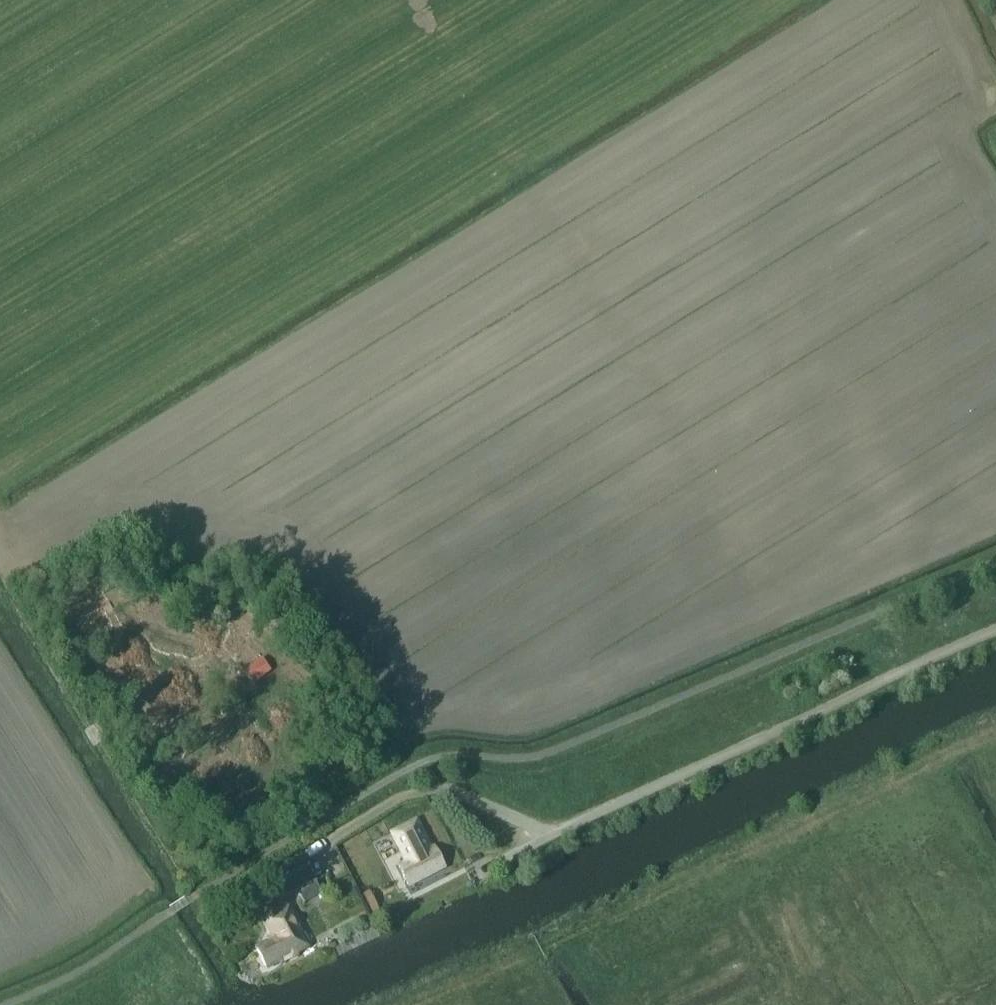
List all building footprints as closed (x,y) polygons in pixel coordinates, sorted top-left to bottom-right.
[(262,658),(250,667),(260,680),(272,671),(262,658)] [(408,862),(400,866),(410,885),(445,866),(436,847),(432,849),(417,820),(393,832),(408,862)] [(300,852),(269,869),(283,895),(295,889),(314,878),(300,852)] [(257,946),(265,964),(278,958),(280,961),(298,953),(296,948),(307,943),(299,924),(301,923),(292,903),(265,915),(274,935),(269,938),(270,940),(257,946)]
